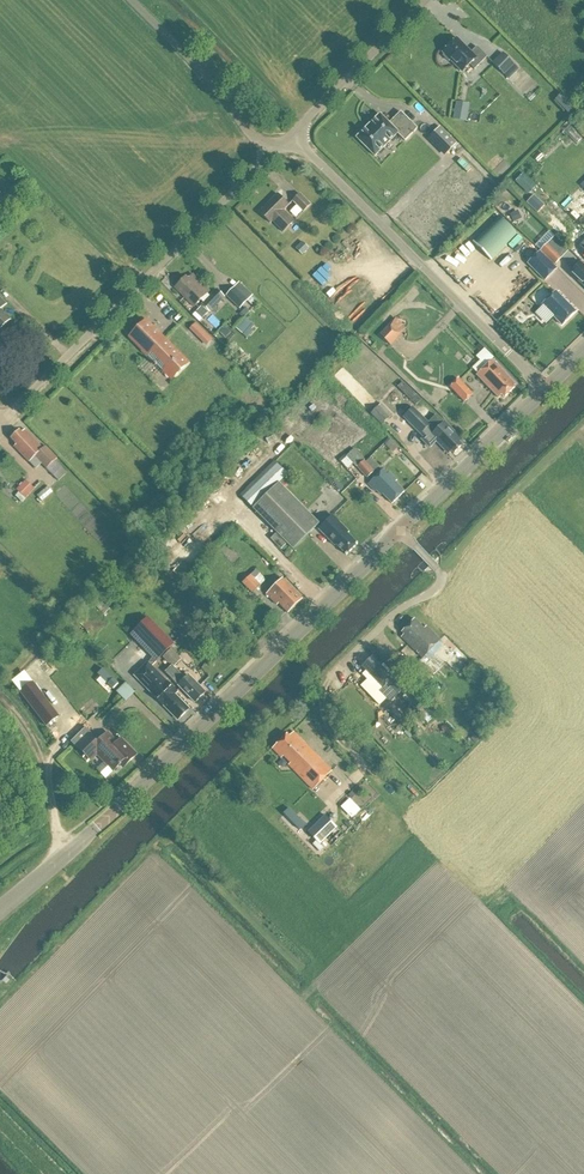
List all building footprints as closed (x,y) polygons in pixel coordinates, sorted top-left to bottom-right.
[(457,39),(443,53),(445,55),(443,56),(449,62),(450,61),(462,73),(470,65),(475,70),(487,58),(477,47),(471,53),(457,39)] [(503,54),(493,64),(504,75),(514,65),(503,54)] [(554,99),(567,113),(574,107),(560,93),(554,99)] [(466,122),(470,104),(456,102),(453,120),(466,122)] [(416,131),(400,114),(391,122),(394,125),(391,128),(379,116),(369,126),(367,125),(364,128),(365,130),(355,140),(373,158),(396,135),(404,143),(416,131)] [(438,129),(428,139),(445,156),(455,146),(438,129)] [(538,162),(543,157),(539,154),(534,159),(538,162)] [(304,213),(311,205),(300,194),(293,201),(298,206),(298,207),(299,207),(304,213)] [(272,222),(283,233),(294,222),(284,211),(289,206),(278,195),(260,213),(271,224),(272,222)] [(473,243),(491,261),(516,236),(498,218),(473,243)] [(582,230),(575,238),(580,243),(578,245),(583,251),(583,232),(582,230)] [(303,243),(297,249),(297,250),(299,252),(302,255),(309,248),(303,243)] [(541,251),(551,261),(555,264),(561,258),(547,245),(541,251)] [(557,270),(540,253),(528,265),(545,282),(557,270)] [(580,278),(583,282),(583,268),(580,264),(573,271),(580,278)] [(188,280),(186,278),(178,286),(180,288),(178,291),(194,308),(210,292),(193,275),(188,280)] [(252,297),(239,284),(227,297),(239,310),(252,297)] [(217,290),(202,305),(210,313),(225,298),(217,290)] [(576,312),(556,292),(542,306),(562,326),(576,312)] [(11,321),(1,311),(7,305),(0,298),(0,332),(11,321)] [(236,326),(244,333),(254,322),(246,315),(236,326)] [(391,347),(408,330),(396,319),(379,335),(391,347)] [(187,364),(146,323),(131,337),(173,379),(187,364)] [(189,330),(206,346),(213,340),(196,323),(189,330)] [(516,386),(492,361),(477,376),(498,398),(501,395),(504,398),(516,386)] [(465,402),(474,394),(459,378),(450,387),(465,402)] [(403,383),(399,388),(417,406),(422,401),(403,383)] [(259,409),(269,399),(253,384),(243,394),(259,409)] [(371,415),(382,426),(392,416),(382,405),(371,415)] [(436,416),(429,422),(429,423),(414,408),(404,418),(423,438),(421,440),(430,449),(437,442),(448,454),(451,452),(454,454),(462,447),(459,444),(462,441),(445,423),(443,424),(436,416)] [(313,428),(322,440),(334,431),(325,419),(313,428)] [(55,461),(58,459),(46,447),(43,449),(25,430),(22,433),(20,431),(11,439),(17,445),(15,447),(30,463),(35,457),(54,476),(62,468),(55,461)] [(364,462),(354,450),(347,457),(357,468),(364,462)] [(274,462),(244,492),(239,497),(291,549),(315,525),(279,488),(289,478),(274,462)] [(374,472),(364,462),(357,468),(367,479),(374,472)] [(383,470),(368,485),(375,492),(376,491),(380,496),(383,495),(392,505),(404,493),(395,483),(397,481),(389,474),(388,475),(383,470)] [(26,479),(17,488),(26,497),(35,488),(26,479)] [(346,556),(357,545),(347,535),(349,533),(339,523),(333,517),(319,530),(335,547),(336,545),(346,556)] [(271,539),(281,550),(286,545),(276,534),(271,539)] [(243,583),(252,593),(261,585),(251,575),(243,583)] [(280,605),(289,615),(303,601),(283,580),(268,595),(278,606),(280,605)] [(148,618),(131,636),(156,662),(174,645),(148,618)] [(425,657),(440,641),(426,627),(424,630),(414,620),(402,633),(404,635),(401,638),(423,659),(425,657)] [(181,660),(171,650),(164,658),(173,667),(181,660)] [(426,683),(439,670),(425,657),(423,659),(415,668),(420,673),(417,675),(426,683)] [(386,700),(400,686),(388,674),(390,672),(384,666),(382,667),(372,658),(362,668),(383,689),(379,692),(386,700)] [(420,673),(415,668),(406,659),(394,671),(408,684),(417,675),(420,673)] [(135,676),(153,695),(163,706),(164,705),(178,721),(189,710),(174,695),(177,693),(167,682),(167,683),(148,663),(135,676)] [(195,704),(206,694),(189,676),(185,680),(172,666),(165,673),(195,704)] [(125,681),(116,691),(126,700),(135,691),(125,681)] [(435,716),(411,690),(403,698),(427,724),(435,716)] [(56,719),(49,710),(39,718),(46,727),(56,719)] [(313,791),(332,772),(294,733),(289,737),(287,735),(272,749),(282,759),(284,757),(291,764),(289,766),(313,791)] [(97,744),(88,734),(76,746),(90,761),(97,754),(114,771),(120,764),(124,768),(136,755),(120,739),(116,743),(107,734),(97,744)] [(352,818),(360,810),(350,800),(342,807),(352,818)] [(319,845),(336,829),(324,817),(307,833),(319,845)]
